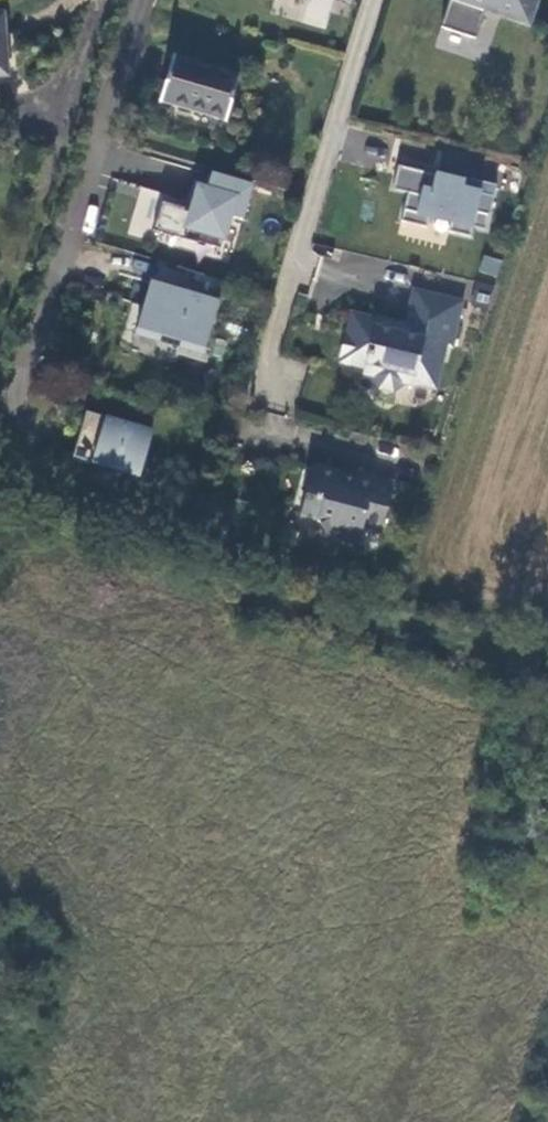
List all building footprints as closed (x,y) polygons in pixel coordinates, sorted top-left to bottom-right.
[(442,29),(477,40),(486,12),(530,26),(538,0),(452,0),(442,29)] [(227,125),(242,79),(175,59),(161,104),(227,125)] [(435,178),(397,169),(391,193),(407,196),(400,224),(426,230),(429,219),(450,224),(447,234),(469,239),(472,229),(485,232),(495,187),(463,180),(462,184),(450,181),(449,185),(434,182),(435,178)] [(253,190),(204,176),(193,213),(162,205),(154,235),(198,247),(221,253),(231,220),(244,224),(253,190)] [(146,240),(159,191),(118,180),(105,230),(146,240)] [(497,277),(502,260),(482,254),(477,272),(497,277)] [(219,306),(152,285),(138,332),(205,352),(219,306)] [(464,301),(415,292),(411,312),(418,313),(415,329),(408,328),(377,323),(376,325),(354,319),(349,338),(345,337),(339,365),(343,366),(342,371),(367,377),(366,382),(387,387),(390,394),(403,397),(410,388),(418,390),(419,385),(439,389),(447,350),(455,351),(464,301)] [(418,313),(411,312),(408,328),(415,329),(418,313)] [(152,434),(86,415),(73,460),(139,480),(152,434)] [(378,538),(393,484),(359,475),(357,483),(341,479),(343,471),(339,466),(313,460),(302,466),(297,488),(304,496),(297,525),(313,531),(319,537),(334,541),(332,549),(354,555),(359,533),(378,538)]
